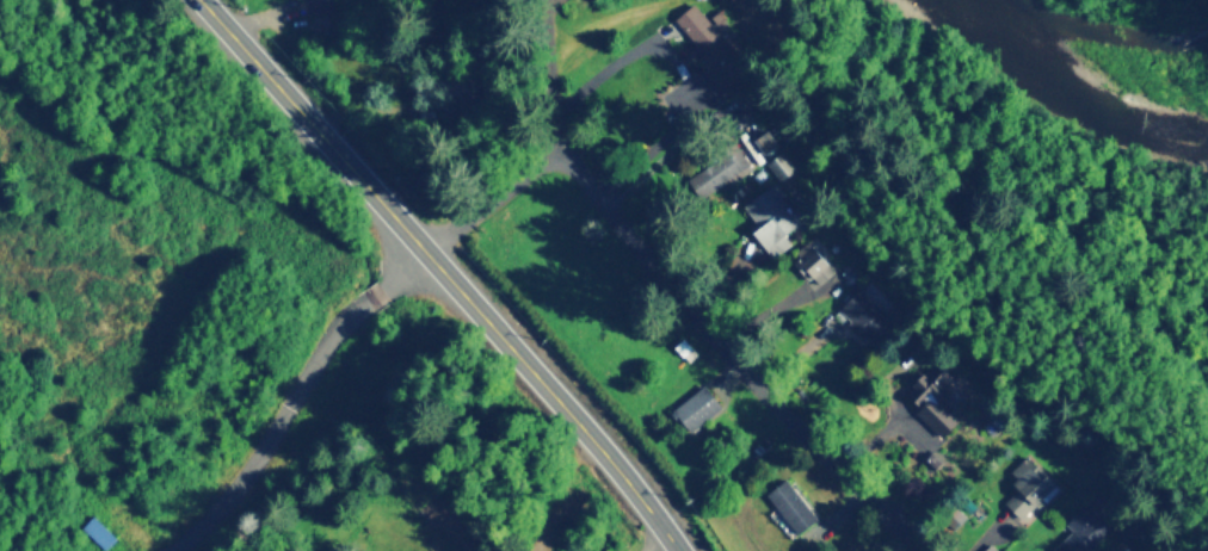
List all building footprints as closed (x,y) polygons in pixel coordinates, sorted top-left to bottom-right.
[(752,139),(768,159),(765,161),(780,181),(799,166),(769,126),(752,139)] [(739,146),(686,173),(696,194),(750,167),(739,146)] [(758,227),(752,231),(771,256),(790,243),(783,233),(800,221),(772,183),(742,204),(758,227)] [(819,283),(834,269),(817,250),(822,245),(812,235),(788,257),(807,279),(812,275),(819,283)] [(835,307),(864,338),(887,317),(858,286),(835,307)] [(960,386),(935,361),(902,395),(943,434),(957,419),(942,404),(960,386)] [(685,429),(720,409),(707,385),(671,405),(685,429)] [(1006,472),(1018,484),(1002,501),(1023,522),(1044,501),(1040,497),(1057,480),(1028,451),(1006,472)] [(765,493),(797,532),(817,516),(785,477),(765,493)] [(943,517),(952,527),(965,516),(956,505),(943,517)] [(1108,530),(1090,512),(1050,548),(1053,550),(1085,550),(1108,530)] [(103,548),(116,537),(94,514),(81,526),(103,548)]
